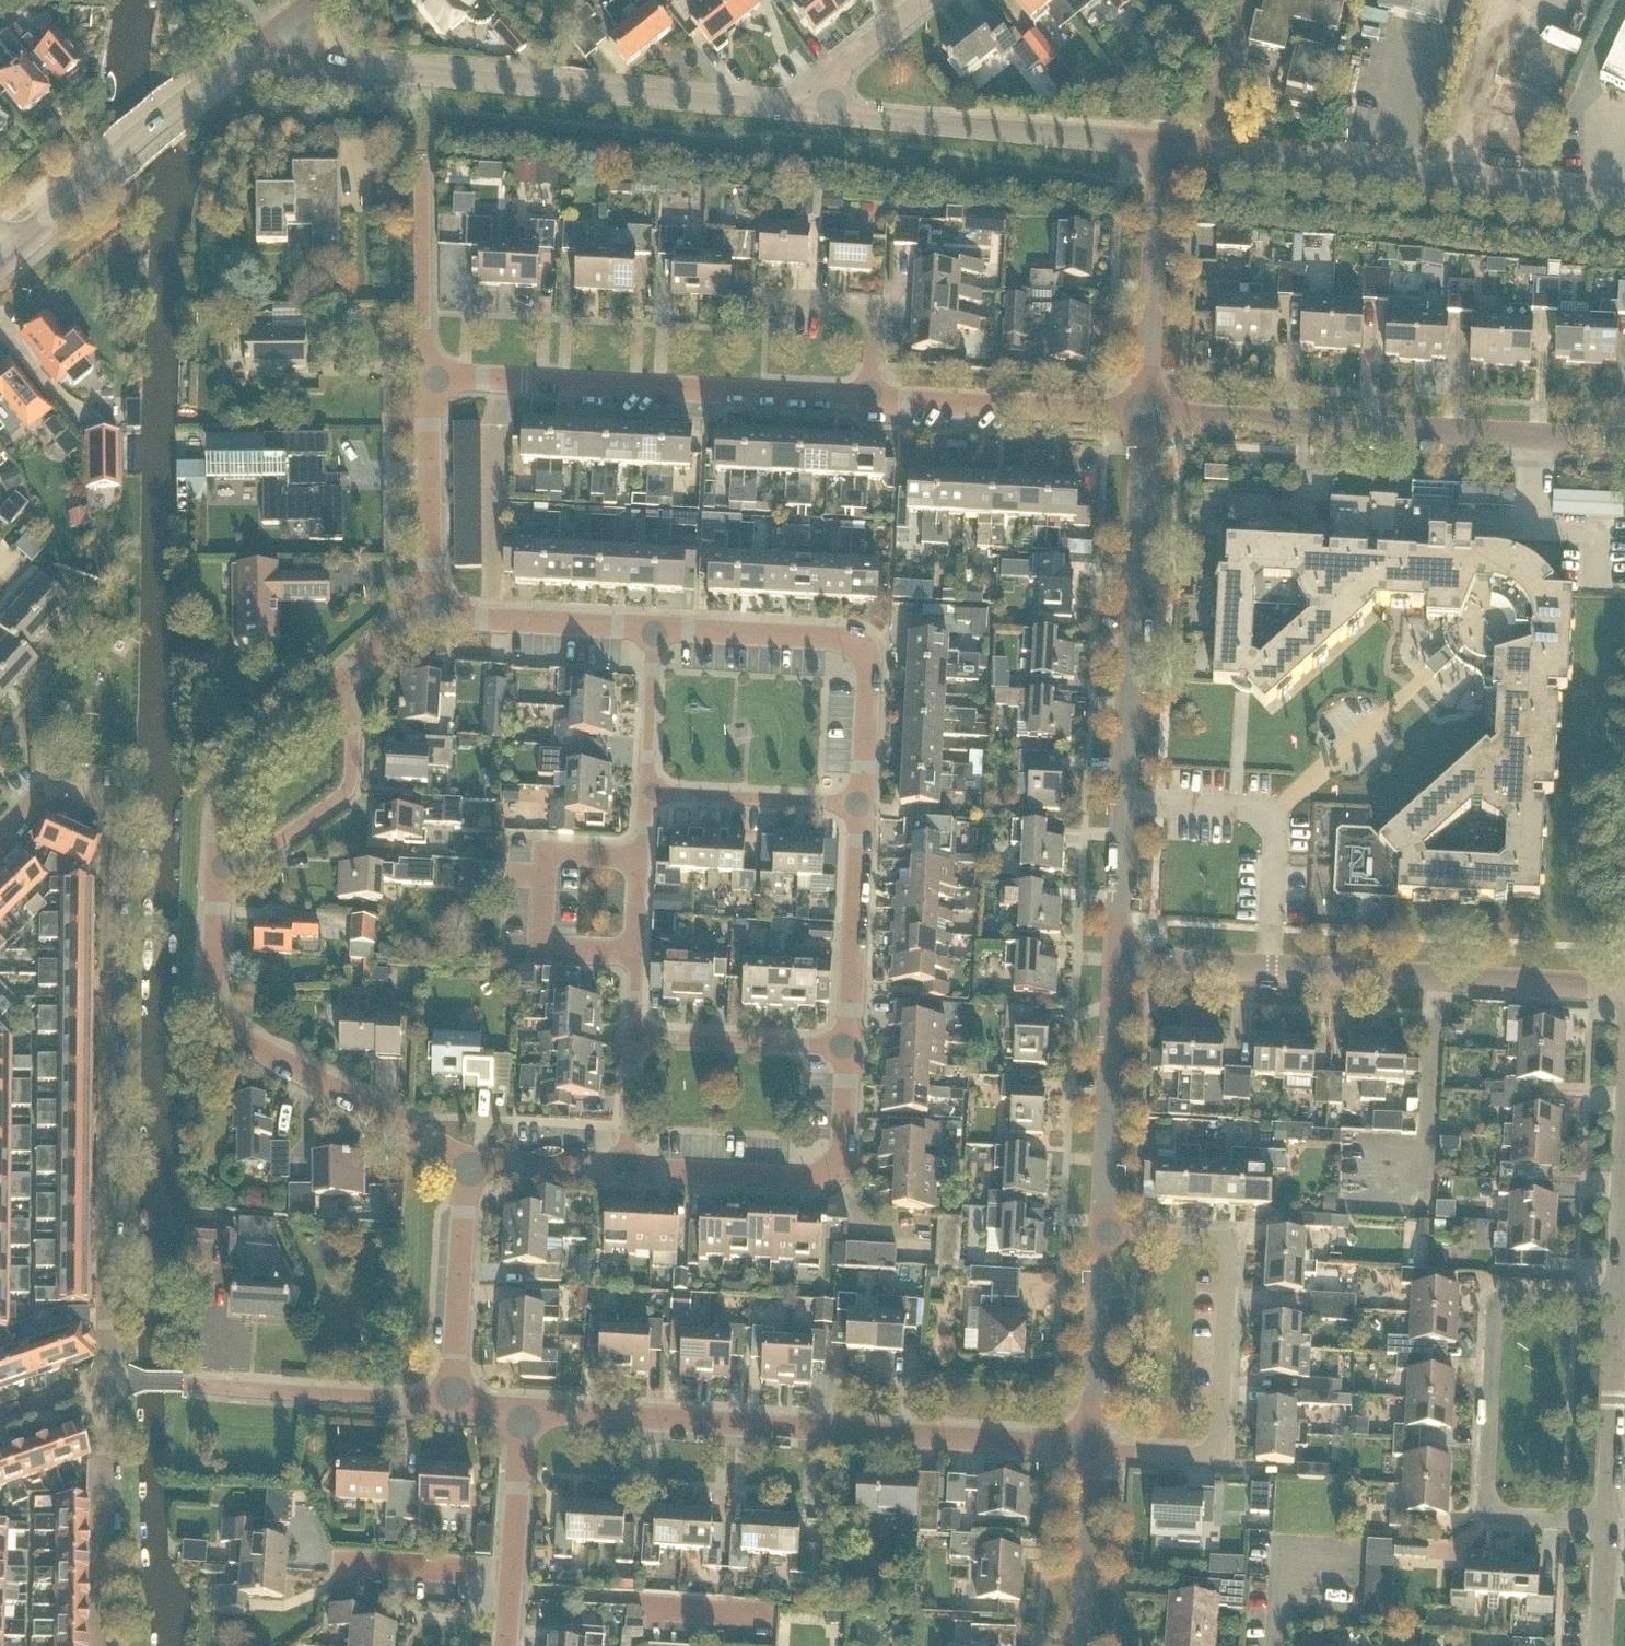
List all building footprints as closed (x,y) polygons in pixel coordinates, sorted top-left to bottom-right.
[(482,1),(481,0),(453,0),(419,0),(418,1),(447,36),(466,20),(469,23),(472,25),(476,26),(480,27),(485,26),(489,25),(496,20),(482,1)] [(647,50),(670,32),(652,9),(640,19),(625,0),(617,0),(611,4),(647,50)] [(726,36),(735,29),(713,0),(697,0),(706,11),(691,24),(711,48),(712,47),(718,54),(728,46),(728,40),(726,36)] [(735,29),(759,9),(752,0),(713,0),(735,29)] [(775,9),(786,0),(767,0),(775,9)] [(794,10),(816,37),(838,20),(822,0),(806,0),(794,10)] [(861,0),(822,0),(838,20),(861,1),(861,0)] [(1034,27),(1048,16),(1060,31),(1074,20),(1058,0),(1013,0),(1034,27)] [(1074,19),(1099,0),(1059,0),(1074,19)] [(1131,4),(1128,0),(1109,0),(1119,13),(1121,12),(1127,20),(1137,12),(1131,4)] [(1349,1),(1345,0),(1267,0),(1263,18),(1257,16),(1251,45),(1288,54),(1296,23),(1340,34),(1349,1)] [(1378,11),(1453,28),(1458,6),(1451,4),(1451,0),(1380,0),(1378,11)] [(626,67),(647,50),(611,4),(602,12),(619,34),(607,44),(626,67)] [(1161,16),(1154,7),(1146,14),(1153,22),(1161,16)] [(596,18),(588,8),(573,18),(581,29),(596,18)] [(1580,36),(1587,20),(1579,16),(1571,32),(1580,36)] [(494,32),(515,59),(528,48),(506,21),(494,32)] [(592,26),(582,34),(571,21),(560,30),(584,61),(606,44),(592,26)] [(1000,58),(1014,47),(993,21),(980,32),(974,25),(942,51),(961,75),(975,63),(979,68),(996,54),(1000,58)] [(78,69),(81,67),(56,37),(39,51),(27,36),(26,38),(16,26),(6,34),(36,70),(39,73),(45,68),(59,85),(68,77),(72,77),(77,72),(78,69)] [(35,71),(36,70),(6,34),(0,27),(0,48),(15,67),(0,79),(0,86),(23,114),(26,112),(29,112),(35,107),(35,104),(48,93),(32,73),(35,71)] [(1602,80),(1624,91),(1624,30),(1602,80)] [(1045,69),(1057,60),(1036,33),(1024,42),(1045,69)] [(1026,68),(1036,60),(1025,47),(1016,55),(1026,68)] [(1321,113),(1334,57),(1300,49),(1287,105),(1321,113)] [(1532,121),(1541,98),(1508,85),(1499,107),(1532,121)] [(1134,119),(1142,110),(1129,98),(1121,108),(1134,119)] [(12,124),(0,110),(0,133),(12,124)] [(537,166),(536,187),(560,188),(561,167),(537,166)] [(258,248),(288,248),(288,231),(314,231),(314,272),(340,272),(340,167),(294,167),(294,192),(258,192),(258,248)] [(631,197),(658,198),(659,177),(648,177),(648,181),(632,180),(631,197)] [(677,195),(678,184),(660,183),(659,194),(677,195)] [(803,219),(822,220),(822,216),(821,216),(823,194),(805,193),(803,219)] [(824,210),(842,211),(843,197),(825,196),(824,210)] [(600,208),(599,224),(608,224),(609,208),(600,208)] [(963,224),(964,210),(947,210),(947,223),(963,224)] [(977,226),(977,211),(965,210),(965,225),(977,226)] [(847,218),(835,217),(822,216),(822,220),(821,242),(833,243),(832,272),(871,274),(873,238),(846,237),(847,218)] [(479,287),(509,289),(511,245),(492,244),(493,222),(469,221),(467,248),(482,249),(479,287)] [(908,221),(896,221),(894,246),(907,247),(908,221)] [(918,247),(920,222),(908,221),(907,247),(918,247)] [(511,245),(509,289),(537,290),(539,252),(554,253),(556,226),(531,225),(530,246),(511,245)] [(806,270),(809,228),(765,225),(762,268),(806,270)] [(576,293),(606,295),(608,250),(588,249),(590,228),(565,226),(563,254),(578,254),(576,293)] [(1251,252),(1252,232),(1218,228),(1217,250),(1251,252)] [(1092,278),(1094,231),(1059,229),(1056,275),(1032,274),(1031,289),(1063,291),(1063,276),(1092,278)] [(608,250),(606,295),(634,296),(636,257),(651,258),(653,231),(629,230),(628,251),(608,250)] [(673,298),(702,299),(704,255),(685,254),(686,233),(661,232),(660,259),(675,260),(673,298)] [(1254,234),(1254,249),(1269,249),(1269,234),(1254,234)] [(704,255),(702,299),(731,301),(732,263),(754,264),(755,236),(725,235),(723,256),(704,255)] [(1295,235),(1293,265),(1302,265),(1304,236),(1295,235)] [(922,255),(922,266),(917,266),(915,295),(959,297),(959,292),(960,275),(982,276),(983,265),(960,264),(960,268),(942,267),(943,256),(922,255)] [(1546,266),(1522,265),(1521,279),(1546,280),(1546,266)] [(1548,266),(1547,281),(1561,281),(1561,266),(1548,266)] [(1293,298),(1295,268),(1282,267),(1280,298),(1293,298)] [(1308,268),(1295,268),(1293,298),(1306,299),(1308,268)] [(1378,303),(1380,273),(1367,273),(1365,302),(1378,303)] [(1393,274),(1380,273),(1378,303),(1391,304),(1393,274)] [(1449,313),(1462,314),(1464,285),(1451,284),(1449,313)] [(1534,313),(1548,314),(1549,284),(1536,284),(1534,313)] [(1549,284),(1548,314),(1561,315),(1562,285),(1549,284)] [(1464,285),(1462,314),(1475,315),(1477,286),(1464,285)] [(1249,290),(1248,301),(1219,299),(1216,341),(1231,342),(1230,346),(1246,347),(1250,290),(1249,290)] [(1279,292),(1263,291),(1250,290),(1246,347),(1262,348),(1262,344),(1276,345),(1280,303),(1278,303),(1279,292)] [(959,297),(915,295),(914,322),(957,325),(958,319),(958,303),(981,304),(981,293),(959,292),(959,297)] [(1323,292),(1322,304),(1306,303),(1303,346),(1317,347),(1317,350),(1333,351),(1336,305),(1334,305),(1335,293),(1323,292)] [(1021,338),(1024,338),(1025,298),(1007,298),(1005,338),(1007,338),(1021,338)] [(1420,317),(1418,364),(1432,365),(1432,361),(1447,362),(1450,318),(1429,317),(1429,304),(1418,303),(1417,316),(1420,317)] [(1336,305),(1333,351),(1348,352),(1349,347),(1362,348),(1365,307),(1336,305)] [(1620,322),(1618,322),(1619,306),(1600,305),(1599,321),(1590,321),(1588,366),(1603,366),(1603,364),(1617,365),(1620,322)] [(1531,366),(1534,323),(1534,317),(1532,316),(1529,312),(1530,311),(1509,309),(1509,311),(1505,315),(1504,321),(1501,369),(1517,370),(1518,365),(1531,366)] [(1052,359),(1087,361),(1090,314),(1054,312),(1052,359)] [(1401,363),(1418,364),(1420,317),(1417,316),(1391,315),(1388,359),(1402,360),(1401,363)] [(48,316),(21,337),(20,338),(40,360),(38,364),(55,385),(64,377),(73,388),(92,372),(83,361),(91,354),(74,332),(63,341),(53,330),(57,327),(48,316)] [(267,370),(306,370),(306,335),(274,335),(274,318),(235,318),(235,336),(247,336),(248,375),(267,375),(267,370)] [(957,325),(914,322),(913,351),(929,352),(929,366),(966,368),(966,353),(956,353),(957,330),(979,331),(980,320),(958,319),(957,325)] [(1588,366),(1590,321),(1561,319),(1558,361),(1573,362),(1573,365),(1588,366)] [(1501,369),(1504,321),(1475,320),(1472,363),(1486,364),(1486,368),(1501,369)] [(1021,338),(1007,338),(1007,348),(1020,349),(1021,338)] [(5,399),(26,424),(33,424),(48,411),(7,363),(0,370),(0,403),(5,399)] [(56,416),(43,426),(54,440),(67,430),(56,416)] [(536,496),(549,496),(553,426),(525,424),(523,463),(538,464),(536,496)] [(553,426),(549,496),(562,497),(564,465),(579,466),(581,427),(553,426)] [(455,427),(455,440),(481,440),(481,427),(455,427)] [(591,498),(604,499),(605,499),(608,429),(581,427),(579,466),(593,467),(591,498)] [(636,430),(608,429),(605,499),(604,499),(603,507),(617,508),(619,468),(634,469),(636,430)] [(664,431),(636,430),(634,469),(648,470),(647,502),(660,502),(664,431)] [(664,431),(660,502),(673,503),(675,472),(690,472),(692,433),(664,431)] [(743,507),(747,436),(719,435),(717,474),(731,475),(730,506),(743,507)] [(775,438),(747,436),(743,507),(756,507),(758,476),(773,477),(775,438)] [(115,437),(88,437),(87,487),(114,488),(115,437)] [(326,438),(263,440),(206,441),(206,442),(215,442),(216,470),(217,470),(217,483),(264,482),(265,526),(311,525),(311,543),(344,542),(343,493),(320,494),(319,461),(326,461),(326,438)] [(775,438),(773,477),(787,477),(785,509),(799,510),(802,439),(775,438)] [(830,441),(802,439),(799,510),(811,511),(813,479),(828,479),(830,441)] [(455,440),(456,453),(481,453),(481,440),(455,440)] [(841,512),(854,513),(858,442),(830,441),(828,479),(843,480),(841,512)] [(869,482),(884,482),(884,485),(889,492),(895,493),(896,464),(885,464),(886,444),(858,442),(854,513),(867,513),(869,482)] [(456,466),(481,466),(481,453),(456,453),(456,466)] [(207,482),(207,466),(176,466),(176,482),(207,482)] [(481,479),(481,466),(456,466),(456,479),(481,479)] [(1229,484),(1229,471),(1207,469),(1206,482),(1229,484)] [(0,478),(0,483),(5,494),(22,486),(14,471),(0,478)] [(922,546),(935,547),(939,476),(910,474),(910,491),(899,490),(897,531),(909,532),(910,514),(924,515),(922,546)] [(965,517),(967,477),(939,476),(935,547),(948,547),(950,516),(965,517)] [(994,478),(967,477),(965,517),(979,517),(977,549),(991,550),(994,478)] [(1020,520),(1022,480),(994,478),(991,550),(1004,550),(1005,519),(1020,520)] [(481,479),(456,479),(456,492),(481,492),(481,479)] [(1033,552),(1046,553),(1050,481),(1022,480),(1020,520),(1034,520),(1033,552)] [(1050,481),(1046,553),(1059,553),(1061,522),(1076,523),(1076,527),(1090,528),(1091,500),(1077,499),(1078,483),(1050,481)] [(1389,832),(1392,835),(1381,844),(1371,833),(1342,831),(1338,835),(1334,895),(1338,900),(1396,903),(1399,899),(1414,900),(1414,904),(1433,905),(1433,901),(1462,903),(1462,907),(1480,908),(1480,904),(1508,905),(1508,897),(1515,897),(1515,900),(1541,902),(1542,886),(1546,886),(1547,868),(1543,868),(1544,839),(1548,839),(1549,821),(1545,821),(1546,805),(1535,805),(1536,796),(1555,797),(1556,782),(1560,782),(1561,764),(1557,763),(1558,735),(1563,735),(1564,716),(1559,716),(1560,701),(1549,700),(1550,692),(1569,693),(1570,677),(1574,678),(1575,659),(1571,659),(1573,630),(1577,630),(1578,612),(1574,612),(1574,596),(1546,595),(1545,593),(1559,583),(1560,585),(1561,585),(1551,572),(1539,562),(1525,554),(1509,549),(1494,547),(1473,546),(1473,539),(1447,537),(1447,528),(1459,529),(1460,508),(1515,511),(1517,489),(1461,486),(1459,508),(1399,504),(1399,500),(1371,499),(1371,503),(1332,501),(1331,520),(1346,521),(1344,552),(1331,552),(1330,561),(1324,561),(1324,549),(1309,548),(1309,544),(1291,543),(1291,547),(1262,545),(1262,541),(1243,540),(1243,544),(1228,543),(1226,570),(1229,570),(1229,576),(1220,576),(1219,604),(1215,603),(1213,622),(1218,622),(1216,651),(1212,651),(1211,669),(1215,669),(1214,683),(1214,685),(1234,686),(1234,688),(1233,689),(1236,692),(1239,694),(1243,696),(1247,697),(1252,698),(1252,696),(1253,695),(1266,709),(1267,708),(1277,699),(1280,702),(1294,690),(1291,686),(1312,667),(1315,670),(1329,658),(1326,655),(1348,635),(1350,638),(1364,626),(1361,623),(1373,612),(1370,608),(1374,604),(1392,605),(1392,609),(1411,610),(1411,606),(1429,607),(1428,621),(1445,621),(1444,633),(1446,644),(1448,649),(1425,670),(1436,682),(1457,663),(1465,670),(1476,675),(1481,680),(1484,687),(1485,694),(1499,695),(1498,712),(1494,712),(1493,730),(1497,731),(1496,750),(1492,753),(1488,749),(1476,759),(1473,756),(1460,769),(1462,772),(1441,791),(1438,788),(1424,800),(1427,803),(1406,823),(1403,820),(1389,832)] [(481,492),(456,492),(456,505),(481,505),(481,492)] [(1559,515),(1624,517),(1624,494),(1559,492),(1559,515)] [(28,505),(15,494),(0,511),(0,521),(8,528),(28,505)] [(481,505),(456,505),(456,518),(481,517),(481,505)] [(743,507),(743,513),(771,515),(771,506),(756,506),(756,508),(743,507)] [(535,515),(549,516),(549,508),(535,507),(535,515)] [(588,519),(588,510),(576,510),(575,518),(588,519)] [(592,518),(603,519),(604,511),(593,510),(592,518)] [(90,526),(88,511),(66,514),(68,529),(90,526)] [(604,511),(603,519),(614,519),(615,511),(604,511)] [(798,511),(798,520),(806,520),(807,511),(798,511)] [(843,520),(854,521),(854,513),(844,513),(843,520)] [(854,513),(854,521),(867,521),(867,514),(854,513)] [(646,514),(646,522),(657,522),(658,514),(646,514)] [(684,544),(683,556),(670,556),(672,515),(659,514),(658,523),(659,523),(659,528),(655,593),(684,594),(685,572),(696,573),(697,545),(684,544)] [(518,548),(516,577),(516,586),(545,587),(547,525),(548,517),(535,516),(533,548),(518,548)] [(481,517),(456,518),(456,531),(482,530),(481,517)] [(547,525),(545,587),(572,589),(574,551),(559,550),(561,518),(548,517),(547,525)] [(738,597),(742,527),(742,520),(703,518),(702,544),(714,545),(715,536),(728,536),(727,558),(712,557),(710,596),(738,597)] [(588,551),(574,551),(572,589),(600,590),(603,520),(590,519),(588,551)] [(743,519),(742,527),(754,527),(754,519),(743,519)] [(603,520),(600,590),(628,591),(630,554),(615,553),(616,521),(603,520)] [(628,591),(655,593),(659,528),(659,523),(658,523),(645,522),(644,554),(630,554),(628,591)] [(841,532),(853,532),(853,525),(841,524),(841,532)] [(853,525),(853,532),(865,533),(865,525),(853,525)] [(755,528),(742,527),(738,597),(766,599),(768,560),(753,560),(755,528)] [(482,530),(456,531),(456,544),(482,543),(482,530)] [(768,560),(766,599),(793,600),(798,530),(784,530),(783,561),(768,560)] [(810,531),(798,530),(793,600),(821,602),(823,563),(809,563),(810,531)] [(821,602),(849,603),(853,533),(840,532),(838,564),(823,563),(821,602)] [(46,548),(29,533),(13,549),(30,565),(46,548)] [(853,533),(849,603),(878,604),(880,567),(864,566),(866,534),(853,533)] [(516,577),(518,548),(518,541),(507,540),(505,576),(516,577)] [(482,543),(456,544),(456,556),(482,556),(482,543)] [(1095,560),(1095,547),(1087,547),(1087,560),(1095,560)] [(482,556),(456,556),(456,570),(482,570),(482,556)] [(1072,618),(1074,577),(1059,576),(1060,562),(1031,561),(1029,583),(1040,584),(1039,616),(1072,618)] [(1004,578),(1017,579),(1018,565),(1005,565),(1004,578)] [(880,567),(879,588),(889,588),(890,567),(880,567)] [(277,603),(329,603),(329,579),(277,579),(277,568),(241,568),(241,637),(278,637),(277,603)] [(47,628),(69,604),(40,578),(19,602),(47,628)] [(982,605),(983,590),(962,589),(962,605),(982,605)] [(945,593),(944,603),(957,604),(958,593),(945,593)] [(0,623),(0,629),(25,652),(47,628),(19,602),(0,623)] [(920,619),(921,608),(913,607),(912,618),(920,619)] [(957,610),(956,623),(974,625),(973,641),(987,641),(988,612),(957,610)] [(25,652),(0,629),(0,630),(8,637),(0,646),(0,673),(14,687),(36,662),(25,652)] [(1073,682),(1075,648),(1056,647),(1057,633),(1023,631),(1022,654),(1032,654),(1031,679),(1073,682)] [(910,639),(909,668),(979,671),(980,658),(948,656),(949,641),(910,639)] [(981,658),(980,671),(988,671),(989,658),(981,658)] [(979,671),(909,668),(907,695),(946,697),(947,682),(979,684),(979,671)] [(14,687),(0,673),(0,703),(14,687)] [(572,698),(572,711),(617,713),(618,706),(614,705),(615,687),(582,686),(582,674),(559,673),(558,697),(572,698)] [(456,699),(457,683),(441,682),(441,679),(403,677),(400,724),(438,726),(440,698),(456,699)] [(993,679),(992,690),(1003,691),(1003,679),(993,679)] [(504,714),(506,683),(489,683),(488,714),(504,714)] [(507,685),(507,703),(519,703),(519,686),(507,685)] [(1054,694),(1020,693),(996,691),(995,708),(1009,709),(1009,711),(1019,712),(1018,727),(1028,727),(1027,740),(1070,743),(1072,709),(1053,708),(1054,694)] [(945,711),(946,697),(907,695),(906,723),(977,726),(977,713),(945,711)] [(617,713),(572,711),(571,724),(557,724),(556,747),(585,749),(586,737),(613,738),(614,721),(617,721),(617,713)] [(944,738),(976,740),(988,741),(989,727),(976,727),(977,726),(906,723),(904,751),(943,753),(944,738)] [(452,772),(454,743),(422,741),(421,754),(390,752),(388,784),(427,786),(428,770),(452,772)] [(471,742),(458,741),(458,752),(470,753),(471,742)] [(1021,753),(1037,754),(1037,746),(1021,745),(1021,753)] [(942,767),(943,753),(904,751),(903,778),(974,782),(974,769),(942,767)] [(585,754),(541,752),(540,778),(555,779),(555,777),(569,778),(568,791),(613,793),(613,785),(610,785),(611,769),(584,767),(585,754)] [(1018,777),(1019,754),(1012,754),(1011,777),(1018,777)] [(1028,799),(1027,811),(1061,813),(1063,771),(1048,770),(1049,756),(1020,755),(1019,778),(1018,799),(1028,799)] [(903,778),(901,807),(910,807),(909,818),(939,820),(941,793),(973,795),(974,782),(903,778)] [(518,799),(518,790),(504,790),(503,803),(512,804),(518,799)] [(577,816),(589,817),(588,828),(605,829),(605,818),(609,818),(610,801),(613,801),(613,793),(568,791),(567,805),(553,804),(551,830),(558,830),(558,834),(576,835),(577,816)] [(444,827),(445,801),(418,800),(417,815),(375,813),(374,842),(422,844),(423,826),(444,827)] [(462,802),(445,801),(444,827),(461,827),(462,802)] [(60,856),(73,828),(47,817),(35,845),(60,856)] [(901,838),(900,849),(914,850),(913,863),(955,865),(955,866),(958,866),(958,859),(956,859),(957,841),(955,841),(956,825),(907,822),(906,838),(901,838)] [(1063,874),(1065,841),(1046,840),(1047,827),(1013,825),(1012,847),(1022,848),(1021,872),(1063,874)] [(99,840),(73,828),(60,856),(87,868),(99,840)] [(696,874),(698,829),(691,829),(691,831),(674,830),(672,858),(658,858),(656,887),(680,888),(681,873),(696,874)] [(705,830),(698,829),(696,874),(708,875),(708,890),(718,890),(719,876),(720,876),(722,831),(721,831),(721,833),(705,832),(705,830)] [(722,831),(720,876),(732,877),(732,892),(755,893),(756,868),(744,867),(746,835),(730,834),(730,831),(722,831)] [(798,880),(800,835),(791,835),(791,837),(775,836),(774,869),(762,869),(761,893),(784,894),(785,879),(798,880)] [(809,836),(800,835),(798,880),(811,881),(811,896),(834,897),(836,873),(824,872),(825,839),(809,838),(809,836)] [(23,856),(3,875),(24,897),(44,878),(23,856)] [(51,877),(59,859),(50,856),(44,870),(50,877),(51,877)] [(68,864),(59,859),(51,877),(62,877),(68,864)] [(955,865),(913,863),(899,862),(898,873),(913,874),(912,887),(912,888),(955,890),(954,890),(957,890),(957,883),(954,882),(955,866),(955,865)] [(401,864),(401,870),(342,868),(340,901),(384,903),(385,885),(433,886),(434,866),(401,864)] [(497,896),(499,866),(475,865),(473,895),(497,896)] [(3,875),(0,878),(0,913),(4,917),(24,897),(3,875)] [(60,906),(90,906),(90,883),(50,883),(50,895),(60,895),(60,906)] [(912,888),(912,887),(898,886),(897,902),(894,902),(893,911),(896,911),(939,913),(939,900),(954,901),(954,890),(955,890),(912,888)] [(1044,888),(1010,886),(1002,886),(1001,908),(1019,909),(1017,933),(1060,935),(1061,902),(1044,901),(1044,888)] [(37,897),(30,904),(39,913),(46,906),(37,897)] [(655,898),(655,912),(667,912),(667,898),(655,898)] [(39,913),(30,904),(24,910),(33,919),(39,913)] [(39,931),(89,931),(90,906),(60,906),(60,917),(42,917),(39,920),(39,931)] [(715,921),(716,910),(705,909),(704,920),(715,921)] [(939,913),(896,911),(895,927),(892,927),(891,935),(894,935),(894,936),(896,936),(895,935),(937,938),(937,937),(938,924),(952,924),(953,914),(939,913)] [(810,915),(798,914),(797,924),(810,924),(810,915)] [(654,917),(653,930),(667,931),(667,918),(654,917)] [(354,920),(351,946),(350,959),(365,961),(364,986),(372,987),(374,948),(376,922),(354,920)] [(788,934),(788,922),(772,921),(771,933),(788,934)] [(745,945),(746,925),(734,924),(733,944),(745,945)] [(318,941),(319,927),(284,925),(284,929),(258,927),(256,955),(292,957),(293,940),(318,941)] [(59,953),(89,953),(89,931),(39,931),(39,942),(59,942),(59,953)] [(832,944),(832,932),(823,932),(823,944),(832,944)] [(896,936),(894,936),(893,951),(890,951),(890,959),(893,960),(894,960),(894,958),(936,962),(936,961),(937,947),(951,948),(951,938),(937,937),(937,938),(895,935),(896,936)] [(688,1007),(691,962),(677,961),(677,946),(653,945),(652,975),(665,976),(664,1002),(681,1003),(681,1007),(688,1007)] [(704,962),(691,962),(688,1007),(696,1008),(696,1004),(713,1005),(715,979),(727,979),(728,949),(705,948),(704,962)] [(1057,997),(1058,964),(1040,963),(1041,949),(1007,948),(1006,959),(1006,968),(1006,970),(1016,970),(1015,995),(1057,997)] [(767,1008),(769,966),(756,965),(757,951),(745,950),(742,1006),(760,1007),(760,1011),(767,1011),(767,1008)] [(794,962),(780,961),(780,952),(770,951),(769,966),(767,1008),(784,1009),(784,1012),(791,1013),(794,962)] [(38,976),(89,976),(89,953),(59,953),(59,964),(38,964),(38,976)] [(816,1011),(816,1005),(830,1005),(831,984),(832,955),(808,954),(807,962),(794,962),(791,1013),(799,1013),(799,1010),(816,1011)] [(894,960),(893,960),(892,975),(889,975),(889,984),(925,986),(925,997),(948,999),(948,986),(934,985),(935,972),(949,973),(950,961),(936,961),(936,962),(894,958),(894,960)] [(598,1000),(579,999),(581,972),(544,970),(542,1007),(556,1008),(555,1023),(600,1025),(601,1017),(597,1017),(598,1000)] [(532,971),(518,971),(517,992),(531,992),(532,971)] [(59,1000),(89,1000),(89,976),(38,976),(38,989),(59,989),(59,1000)] [(10,1009),(1,1000),(0,1001),(0,1019),(10,1009)] [(38,1023),(89,1023),(89,1000),(59,1000),(59,1010),(38,1010),(38,1023)] [(903,1028),(902,1041),(903,1041),(903,1042),(945,1044),(945,1045),(948,1045),(948,1037),(945,1037),(946,1020),(919,1019),(920,1007),(896,1005),(895,1017),(890,1017),(889,1028),(903,1028)] [(1048,1037),(1049,1025),(1034,1024),(1034,1011),(1006,1009),(1005,1032),(1016,1033),(1014,1066),(1047,1068),(1048,1037)] [(1511,1054),(1566,1057),(1567,1029),(1536,1027),(1537,1014),(1512,1013),(1511,1028),(1523,1028),(1522,1047),(1512,1046),(1511,1054)] [(401,1037),(402,1018),(342,1015),(340,1051),(377,1053),(377,1058),(399,1059),(401,1037)] [(58,1047),(89,1047),(89,1023),(38,1023),(38,1035),(58,1035),(58,1047)] [(540,1035),(539,1046),(596,1048),(597,1033),(600,1033),(600,1025),(555,1023),(555,1036),(540,1035)] [(1465,1026),(1447,1025),(1447,1038),(1464,1039),(1465,1026)] [(11,1039),(9,1037),(0,1028),(0,1043),(11,1039)] [(494,1091),(495,1058),(481,1057),(482,1037),(435,1035),(433,1078),(464,1080),(464,1089),(494,1091)] [(1166,1037),(1165,1056),(1153,1055),(1152,1073),(1164,1073),(1164,1075),(1179,1076),(1178,1105),(1169,1104),(1168,1118),(1190,1119),(1191,1105),(1194,1039),(1166,1037)] [(11,1039),(0,1043),(0,1074),(11,1074),(30,1074),(30,1061),(11,1061),(11,1039)] [(1224,1041),(1194,1039),(1191,1105),(1204,1106),(1206,1077),(1222,1078),(1224,1041)] [(903,1041),(902,1041),(902,1042),(889,1041),(889,1052),(902,1053),(901,1066),(902,1066),(944,1068),(944,1069),(946,1069),(947,1061),(944,1061),(945,1045),(945,1044),(903,1042),(903,1041)] [(1287,1080),(1289,1043),(1258,1041),(1256,1078),(1283,1079),(1287,1080)] [(1318,1045),(1289,1043),(1287,1080),(1283,1079),(1283,1090),(1314,1093),(1318,1045)] [(559,1071),(605,1074),(605,1066),(602,1066),(603,1049),(596,1048),(539,1046),(539,1056),(560,1057),(559,1071)] [(38,1070),(88,1071),(89,1047),(58,1047),(58,1058),(38,1058),(38,1070)] [(1361,1102),(1374,1103),(1376,1048),(1352,1047),(1350,1084),(1362,1085),(1361,1102)] [(1409,1050),(1376,1048),(1374,1104),(1386,1104),(1387,1086),(1407,1087),(1407,1076),(1420,1077),(1421,1063),(1408,1062),(1409,1050)] [(1508,1082),(1507,1098),(1546,1100),(1546,1085),(1564,1086),(1566,1057),(1511,1054),(1511,1062),(1521,1063),(1520,1082),(1508,1082)] [(973,1076),(988,1076),(988,1061),(973,1061),(973,1076)] [(944,1069),(944,1068),(902,1066),(901,1066),(888,1066),(887,1082),(884,1082),(883,1090),(886,1090),(887,1090),(887,1089),(928,1091),(929,1090),(929,1078),(943,1079),(944,1069)] [(58,1094),(88,1094),(88,1071),(38,1070),(37,1083),(58,1083),(58,1094)] [(605,1082),(605,1074),(559,1071),(559,1084),(545,1084),(543,1108),(571,1109),(572,1097),(600,1098),(601,1081),(605,1082)] [(1238,1102),(1240,1072),(1226,1071),(1224,1101),(1238,1102)] [(1253,1073),(1240,1072),(1238,1102),(1251,1103),(1253,1073)] [(0,1074),(0,1096),(30,1096),(30,1084),(11,1084),(11,1074),(0,1074)] [(1316,1105),(1329,1105),(1329,1076),(1317,1075),(1316,1105)] [(1329,1076),(1329,1105),(1341,1106),(1342,1076),(1329,1076)] [(1044,1136),(1046,1094),(1030,1094),(1030,1080),(1002,1079),(1001,1102),(1012,1102),(1010,1135),(1044,1136)] [(887,1090),(886,1090),(886,1106),(882,1106),(882,1114),(927,1116),(928,1102),(942,1103),(942,1091),(929,1091),(929,1090),(928,1091),(887,1089),(887,1090)] [(959,1106),(960,1093),(943,1093),(943,1105),(959,1106)] [(37,1117),(88,1118),(88,1094),(58,1094),(58,1105),(37,1104),(37,1117)] [(0,1096),(0,1120),(10,1120),(10,1109),(30,1109),(30,1096),(0,1096)] [(1491,1110),(1503,1111),(1504,1097),(1492,1096),(1491,1110)] [(238,1166),(272,1166),(272,1180),(290,1180),(290,1145),(273,1145),(273,1123),(267,1123),(267,1097),(234,1097),(234,1132),(238,1132),(238,1166)] [(1505,1140),(1561,1144),(1562,1115),(1545,1115),(1546,1100),(1507,1098),(1506,1112),(1518,1113),(1517,1129),(1506,1128),(1505,1140)] [(1408,1104),(1407,1116),(1419,1116),(1419,1104),(1408,1104)] [(1402,1130),(1402,1117),(1374,1115),(1373,1135),(1399,1137),(1399,1130),(1402,1130)] [(58,1141),(88,1141),(88,1118),(37,1117),(37,1130),(58,1130),(58,1141)] [(0,1120),(0,1143),(30,1144),(30,1131),(10,1131),(10,1120),(0,1120)] [(1189,1132),(1189,1123),(1173,1122),(1173,1132),(1189,1132)] [(940,1149),(942,1126),(901,1124),(900,1136),(884,1135),(883,1152),(880,1152),(880,1160),(883,1160),(883,1161),(884,1161),(884,1159),(925,1162),(925,1161),(926,1148),(940,1149)] [(962,1134),(963,1125),(947,1124),(947,1133),(962,1134)] [(1341,1146),(1342,1133),(1315,1132),(1315,1128),(1290,1126),(1289,1143),(1341,1146)] [(1462,1136),(1441,1135),(1441,1153),(1461,1154),(1462,1136)] [(1245,1137),(1233,1136),(1232,1151),(1244,1152),(1245,1137)] [(998,1149),(1026,1150),(1027,1141),(998,1140),(998,1149)] [(1189,1148),(1200,1149),(1201,1140),(1189,1140),(1189,1148)] [(1503,1168),(1502,1184),(1528,1185),(1529,1170),(1559,1172),(1561,1144),(1505,1140),(1505,1150),(1516,1151),(1515,1169),(1503,1168)] [(37,1164),(88,1164),(88,1141),(58,1141),(57,1152),(37,1151),(37,1164)] [(0,1143),(0,1167),(10,1167),(10,1156),(29,1156),(30,1144),(0,1143)] [(1185,1203),(1188,1149),(1175,1148),(1175,1166),(1158,1165),(1159,1153),(1146,1152),(1144,1183),(1157,1184),(1156,1202),(1185,1203)] [(1021,1196),(1046,1197),(1047,1165),(1029,1164),(1030,1151),(995,1149),(994,1171),(1005,1172),(1004,1195),(989,1194),(989,1207),(1021,1208),(1021,1196)] [(1213,1205),(1215,1169),(1199,1168),(1200,1150),(1188,1149),(1185,1203),(1213,1205)] [(1213,1205),(1241,1206),(1244,1152),(1231,1152),(1230,1169),(1215,1169),(1213,1205)] [(1286,1154),(1255,1153),(1244,1152),(1241,1206),(1270,1208),(1272,1172),(1285,1172),(1286,1154)] [(315,1196),(364,1196),(364,1156),(316,1156),(316,1187),(303,1187),(303,1217),(315,1217),(315,1196)] [(937,1187),(940,1188),(941,1180),(937,1180),(938,1162),(925,1161),(925,1162),(884,1159),(884,1161),(883,1161),(883,1171),(896,1171),(895,1184),(895,1185),(937,1187)] [(57,1188),(87,1188),(88,1164),(37,1164),(37,1176),(57,1177),(57,1188)] [(953,1166),(952,1191),(966,1191),(967,1167),(953,1166)] [(0,1167),(0,1190),(29,1190),(29,1178),(10,1178),(10,1167),(0,1167)] [(936,1203),(937,1187),(895,1185),(895,1184),(881,1184),(881,1194),(895,1195),(894,1209),(939,1212),(940,1203),(936,1203)] [(1500,1226),(1557,1229),(1558,1201),(1528,1199),(1528,1185),(1502,1184),(1501,1199),(1514,1199),(1513,1214),(1501,1214),(1500,1226)] [(36,1211),(87,1211),(87,1188),(57,1188),(57,1199),(36,1198),(36,1211)] [(0,1190),(0,1213),(10,1214),(10,1203),(29,1203),(29,1190),(0,1190)] [(506,1209),(505,1238),(548,1240),(549,1224),(564,1225),(566,1197),(530,1195),(529,1210),(506,1209)] [(631,1211),(632,1211),(632,1197),(621,1197),(621,1211),(606,1210),(604,1254),(612,1255),(613,1251),(628,1252),(628,1256),(629,1256),(629,1252),(630,1252),(631,1211)] [(645,1212),(632,1211),(631,1211),(630,1252),(629,1252),(629,1256),(637,1256),(637,1252),(653,1253),(654,1253),(656,1213),(657,1199),(646,1198),(645,1212)] [(828,1208),(827,1215),(840,1215),(841,1198),(828,1202),(828,1208)] [(1323,1198),(1323,1214),(1336,1215),(1337,1198),(1323,1198)] [(677,1270),(678,1254),(680,1214),(685,1215),(686,1200),(669,1199),(668,1214),(656,1213),(654,1253),(653,1253),(652,1268),(677,1270)] [(701,1215),(700,1239),(688,1238),(687,1259),(707,1261),(707,1256),(724,1257),(725,1257),(727,1216),(727,1202),(717,1202),(716,1216),(701,1215)] [(732,1257),(748,1258),(749,1258),(751,1218),(752,1218),(751,1218),(752,1204),(740,1203),(739,1217),(727,1216),(725,1257),(724,1257),(723,1261),(732,1262),(732,1257)] [(749,1258),(748,1258),(748,1262),(756,1263),(756,1258),(771,1259),(773,1259),(774,1220),(775,1219),(776,1205),(765,1204),(764,1219),(752,1218),(751,1218),(749,1258)] [(948,1218),(962,1219),(963,1206),(949,1205),(948,1218)] [(780,1260),(796,1261),(797,1261),(798,1221),(799,1207),(789,1206),(789,1220),(775,1219),(774,1220),(773,1259),(771,1259),(771,1264),(779,1264),(780,1260)] [(797,1261),(796,1261),(796,1265),(804,1265),(804,1261),(821,1262),(823,1222),(827,1222),(827,1215),(828,1208),(813,1207),(812,1221),(798,1221),(797,1261)] [(1042,1260),(1044,1227),(1026,1226),(1026,1212),(988,1210),(987,1232),(1002,1232),(1000,1258),(1042,1260)] [(57,1234),(87,1235),(87,1211),(36,1211),(36,1223),(57,1224),(57,1234)] [(0,1213),(0,1236),(28,1237),(28,1224),(9,1224),(10,1214),(0,1213)] [(1350,1219),(1333,1218),(1302,1216),(1302,1229),(1349,1231),(1350,1219)] [(938,1232),(963,1233),(964,1221),(939,1219),(938,1232)] [(1420,1223),(1419,1238),(1429,1238),(1430,1223),(1420,1223)] [(1445,1236),(1446,1225),(1435,1225),(1434,1235),(1445,1236)] [(1555,1257),(1557,1229),(1500,1226),(1499,1235),(1512,1236),(1511,1254),(1499,1253),(1498,1269),(1523,1270),(1524,1256),(1555,1257)] [(963,1245),(963,1233),(938,1232),(937,1244),(963,1245)] [(1269,1233),(1267,1263),(1313,1265),(1313,1254),(1308,1254),(1309,1235),(1269,1233)] [(36,1257),(87,1258),(87,1235),(57,1234),(56,1245),(36,1245),(36,1257)] [(0,1236),(0,1260),(9,1260),(9,1248),(28,1249),(28,1237),(0,1236)] [(234,1269),(236,1237),(225,1236),(223,1269),(234,1269)] [(503,1266),(527,1267),(534,1268),(533,1282),(561,1284),(563,1257),(547,1256),(548,1240),(505,1238),(503,1266)] [(846,1268),(847,1244),(833,1243),(832,1267),(846,1268)] [(846,1268),(859,1269),(860,1245),(847,1244),(846,1268)] [(937,1256),(962,1258),(963,1245),(937,1244),(937,1256)] [(872,1270),(873,1246),(860,1245),(859,1269),(872,1270)] [(885,1247),(873,1246),(872,1270),(884,1271),(885,1247)] [(885,1247),(884,1271),(895,1272),(897,1248),(885,1247)] [(1446,1272),(1446,1255),(1428,1255),(1428,1271),(1446,1272)] [(961,1270),(962,1258),(937,1256),(936,1268),(961,1270)] [(56,1281),(86,1281),(87,1258),(36,1257),(36,1270),(56,1270),(56,1281)] [(0,1260),(0,1283),(28,1283),(28,1271),(9,1271),(9,1260),(0,1260)] [(1313,1265),(1267,1263),(1266,1290),(1306,1292),(1307,1274),(1312,1275),(1313,1265)] [(939,1281),(939,1269),(927,1268),(926,1280),(939,1281)] [(1000,1286),(1001,1272),(971,1270),(970,1284),(1000,1286)] [(1415,1315),(1459,1317),(1460,1287),(1429,1286),(1430,1273),(1404,1271),(1403,1286),(1416,1286),(1415,1315)] [(673,1293),(688,1293),(689,1273),(674,1272),(673,1293)] [(1027,1313),(1000,1312),(1001,1301),(1019,1302),(1020,1273),(1002,1272),(1001,1287),(993,1286),(992,1300),(981,1299),(979,1334),(966,1333),(965,1352),(978,1353),(978,1356),(1024,1359),(1027,1313)] [(579,1278),(578,1290),(593,1291),(594,1279),(579,1278)] [(609,1293),(609,1281),(596,1280),(595,1292),(609,1293)] [(86,1306),(86,1281),(56,1281),(56,1291),(35,1291),(35,1305),(86,1306)] [(293,1312),(300,1294),(290,1290),(291,1285),(236,1282),(234,1314),(288,1318),(288,1312),(293,1312)] [(9,1306),(9,1296),(28,1296),(28,1283),(0,1283),(0,1306),(9,1306)] [(722,1297),(746,1298),(746,1286),(722,1285),(722,1297)] [(532,1308),(525,1308),(502,1307),(500,1335),(543,1338),(544,1322),(559,1323),(561,1295),(533,1293),(532,1308)] [(1309,1295),(1308,1308),(1357,1311),(1357,1298),(1309,1295)] [(690,1312),(691,1297),(673,1296),(671,1311),(690,1312)] [(850,1316),(849,1327),(848,1351),(876,1353),(878,1317),(856,1315),(857,1298),(840,1297),(838,1315),(850,1316)] [(878,1317),(876,1353),(904,1355),(906,1331),(917,1332),(919,1303),(901,1301),(899,1318),(878,1317)] [(816,1302),(814,1325),(833,1326),(834,1303),(816,1302)] [(8,1332),(8,1328),(15,1326),(15,1306),(9,1306),(0,1306),(0,1332),(8,1332)] [(1308,1321),(1338,1323),(1356,1324),(1357,1311),(1308,1308),(1308,1321)] [(62,1369),(90,1359),(86,1348),(92,1346),(88,1335),(83,1336),(79,1327),(88,1328),(88,1310),(63,1310),(67,1330),(51,1335),(50,1336),(62,1369)] [(1457,1345),(1459,1317),(1415,1315),(1413,1343),(1400,1342),(1399,1357),(1425,1358),(1426,1344),(1457,1345)] [(599,1375),(624,1377),(627,1332),(611,1331),(612,1320),(591,1318),(589,1349),(600,1350),(599,1375)] [(1263,1347),(1306,1349),(1306,1341),(1303,1341),(1304,1321),(1264,1319),(1263,1347)] [(25,1345),(37,1378),(47,1374),(53,1375),(58,1373),(61,1370),(62,1369),(50,1336),(51,1335),(37,1340),(30,1322),(18,1325),(25,1345)] [(627,1332),(624,1377),(649,1378),(650,1353),(661,1354),(663,1323),(643,1322),(642,1333),(627,1332)] [(680,1381),(706,1382),(708,1337),(693,1336),(694,1325),(672,1324),(670,1355),(681,1355),(680,1381)] [(37,1378),(25,1345),(18,1325),(15,1326),(8,1328),(8,1332),(13,1349),(0,1353),(0,1358),(10,1387),(14,1386),(18,1387),(24,1385),(27,1381),(37,1378)] [(708,1337),(706,1382),(729,1384),(731,1359),(743,1360),(745,1329),(725,1327),(724,1338),(708,1337)] [(762,1385),(787,1387),(790,1343),(774,1342),(775,1330),(754,1329),(752,1360),(764,1361),(762,1385)] [(790,1343),(787,1387),(812,1389),(813,1364),(825,1365),(827,1334),(806,1332),(805,1344),(790,1343)] [(498,1363),(522,1364),(529,1365),(528,1381),(556,1382),(558,1355),(543,1354),(543,1338),(500,1335),(498,1363)] [(1311,1352),(1306,1351),(1306,1349),(1263,1347),(1261,1378),(1301,1379),(1301,1381),(1309,1381),(1311,1352)] [(1425,1358),(1399,1357),(1398,1372),(1412,1373),(1411,1400),(1455,1402),(1456,1374),(1425,1372),(1425,1358)] [(10,1387),(0,1358),(0,1390),(10,1387)] [(1301,1394),(1332,1396),(1342,1396),(1342,1384),(1302,1382),(1301,1394)] [(1332,1396),(1301,1394),(1300,1407),(1350,1409),(1351,1398),(1332,1397),(1332,1396)] [(1453,1431),(1455,1402),(1411,1400),(1409,1428),(1396,1427),(1395,1442),(1422,1444),(1422,1429),(1453,1431)] [(1260,1406),(1259,1434),(1307,1437),(1308,1424),(1299,1424),(1300,1408),(1278,1407),(1260,1406)] [(1370,1422),(1351,1421),(1350,1438),(1369,1439),(1370,1422)] [(70,1464),(88,1458),(77,1428),(52,1437),(70,1487),(77,1484),(70,1464)] [(1297,1464),(1298,1449),(1306,1449),(1307,1437),(1259,1434),(1258,1462),(1278,1463),(1297,1464)] [(70,1487),(52,1437),(27,1445),(38,1475),(54,1469),(61,1490),(70,1487)] [(1422,1444),(1395,1442),(1394,1457),(1408,1458),(1407,1486),(1451,1488),(1452,1459),(1421,1458),(1422,1444)] [(20,1481),(21,1481),(38,1475),(27,1445),(3,1454),(20,1504),(27,1501),(20,1481)] [(5,1487),(12,1507),(20,1504),(3,1454),(0,1455),(0,1489),(5,1487)] [(388,1503),(386,1520),(386,1534),(401,1535),(402,1521),(403,1521),(405,1484),(389,1483),(390,1464),(341,1460),(338,1499),(388,1503)] [(405,1484),(403,1521),(419,1522),(421,1504),(470,1508),(473,1469),(423,1466),(422,1485),(405,1484)] [(1327,1481),(1328,1468),(1298,1466),(1297,1479),(1327,1481)] [(938,1533),(940,1503),(918,1502),(919,1480),(878,1478),(878,1476),(862,1475),(862,1478),(860,1478),(858,1515),(860,1515),(860,1514),(915,1517),(914,1532),(938,1533)] [(1026,1521),(1028,1482),(981,1479),(981,1481),(966,1481),(967,1478),(949,1477),(947,1505),(965,1506),(965,1494),(980,1495),(979,1519),(1026,1521)] [(1449,1516),(1451,1488),(1407,1486),(1405,1514),(1392,1513),(1391,1528),(1418,1529),(1418,1514),(1449,1516)] [(1268,1516),(1269,1488),(1252,1488),(1251,1515),(1268,1516)] [(286,1492),(286,1509),(309,1509),(309,1492),(286,1492)] [(1199,1545),(1201,1493),(1187,1492),(1186,1497),(1156,1496),(1153,1537),(1179,1538),(1178,1544),(1199,1545)] [(50,1514),(50,1499),(34,1499),(34,1514),(50,1514)] [(87,1528),(87,1500),(55,1500),(55,1518),(33,1518),(33,1527),(87,1528)] [(574,1544),(595,1545),(598,1509),(570,1507),(569,1519),(557,1518),(554,1560),(573,1561),(574,1544)] [(598,1509),(595,1545),(617,1547),(616,1563),(634,1565),(636,1527),(625,1526),(626,1511),(598,1509)] [(943,1512),(942,1533),(958,1534),(959,1512),(943,1512)] [(661,1549),(683,1550),(686,1514),(658,1513),(657,1529),(645,1528),(642,1565),(660,1566),(661,1549)] [(686,1514),(683,1550),(704,1552),(703,1569),(721,1570),(724,1528),(713,1527),(713,1516),(686,1514)] [(733,1528),(730,1571),(748,1572),(749,1555),(770,1556),(773,1520),(745,1519),(745,1529),(733,1528)] [(773,1520),(770,1556),(792,1558),(791,1575),(809,1576),(811,1547),(799,1546),(801,1522),(773,1520)] [(245,1545),(243,1567),(285,1570),(288,1541),(253,1538),(254,1524),(224,1521),(222,1543),(245,1545)] [(0,1525),(0,1552),(7,1552),(8,1534),(29,1534),(29,1526),(0,1525)] [(86,1554),(87,1528),(33,1527),(33,1534),(55,1534),(55,1553),(86,1554)] [(993,1538),(959,1537),(951,1536),(950,1560),(969,1561),(975,1567),(980,1567),(978,1599),(1019,1601),(1022,1555),(993,1553),(993,1538)] [(1395,1558),(1396,1544),(1396,1543),(1369,1542),(1368,1567),(1394,1569),(1395,1558)] [(213,1563),(214,1545),(193,1544),(192,1563),(213,1563)] [(1428,1546),(1396,1544),(1395,1558),(1428,1560),(1428,1546)] [(9,1570),(6,1570),(7,1552),(0,1552),(0,1578),(26,1579),(26,1570),(9,1570)] [(55,1553),(55,1570),(55,1571),(33,1571),(33,1579),(86,1580),(86,1554),(55,1553)] [(1470,1555),(1468,1580),(1468,1585),(1454,1584),(1453,1610),(1476,1611),(1477,1598),(1490,1598),(1494,1556),(1494,1554),(1487,1553),(1487,1556),(1470,1555)] [(1515,1600),(1517,1554),(1511,1554),(1511,1557),(1494,1556),(1490,1598),(1490,1612),(1501,1613),(1501,1599),(1515,1600)] [(1541,1590),(1541,1584),(1543,1559),(1526,1558),(1527,1555),(1517,1554),(1515,1600),(1528,1601),(1527,1615),(1553,1617),(1555,1591),(1541,1590)] [(285,1570),(243,1567),(241,1589),(218,1587),(217,1609),(247,1611),(248,1596),(283,1599),(285,1570)] [(1368,1567),(1367,1581),(1394,1582),(1395,1569),(1394,1569),(1368,1567)] [(205,1568),(205,1575),(228,1577),(228,1569),(205,1568)] [(577,1568),(557,1568),(556,1584),(577,1584),(577,1574),(577,1568)] [(646,1572),(636,1572),(635,1591),(645,1592),(646,1572)] [(588,1574),(577,1574),(577,1584),(577,1588),(588,1588),(588,1574)] [(633,1592),(634,1577),(620,1576),(619,1591),(633,1592)] [(0,1578),(0,1605),(4,1605),(5,1586),(26,1587),(26,1579),(0,1578)] [(86,1607),(86,1580),(33,1579),(33,1587),(54,1587),(54,1606),(86,1607)] [(1204,1583),(1184,1582),(1182,1599),(1172,1598),(1168,1645),(1214,1645),(1216,1610),(1243,1612),(1245,1580),(1235,1579),(1234,1586),(1204,1583)] [(1394,1582),(1367,1581),(1367,1594),(1393,1595),(1394,1582)] [(724,1584),(723,1599),(734,1599),(735,1584),(724,1584)] [(1366,1607),(1393,1609),(1393,1595),(1367,1594),(1366,1607)] [(0,1605),(0,1632),(24,1632),(24,1623),(4,1622),(4,1605),(0,1605)] [(26,1614),(26,1606),(15,1605),(15,1614),(26,1614)] [(54,1606),(54,1623),(33,1623),(33,1632),(85,1633),(86,1607),(54,1606)] [(396,1626),(360,1623),(361,1608),(331,1606),(329,1627),(351,1628),(350,1645),(394,1645),(396,1626)] [(1393,1622),(1393,1609),(1366,1607),(1365,1621),(1393,1622)] [(826,1626),(840,1626),(840,1609),(826,1609),(826,1626)] [(972,1624),(973,1615),(956,1614),(955,1623),(972,1624)] [(1016,1630),(971,1628),(970,1645),(1015,1645),(1016,1630)] [(643,1640),(644,1631),(632,1630),(631,1639),(643,1640)] [(7,1639),(24,1639),(24,1632),(0,1632),(0,1645),(2,1645),(3,1638),(7,1639)] [(50,1640),(54,1640),(54,1645),(85,1645),(85,1633),(33,1632),(33,1640),(50,1640)] [(604,1636),(575,1633),(574,1645),(550,1643),(550,1645),(604,1645),(604,1636)]
